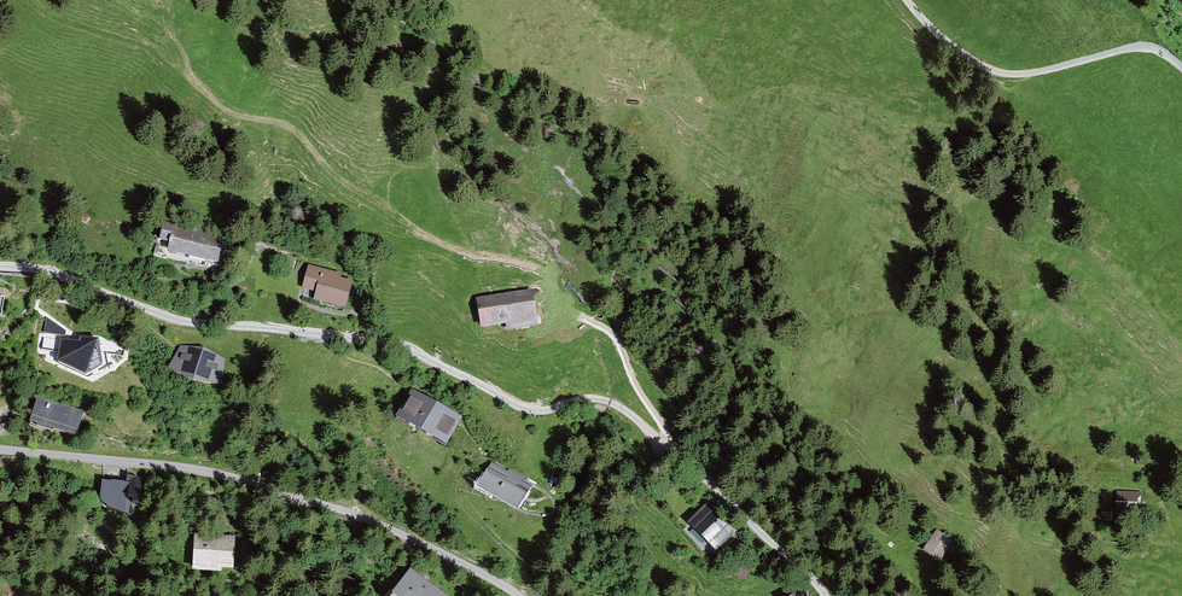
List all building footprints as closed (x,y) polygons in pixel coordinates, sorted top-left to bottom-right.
[(219,240),(161,226),(156,244),(166,246),(164,255),(212,266),(219,240)] [(337,277),(308,269),(302,290),(314,293),(312,303),(341,311),(348,284),(336,281),(337,277)] [(527,294),(475,302),(479,329),(504,325),(505,331),(532,327),(527,294)] [(57,345),(54,363),(83,377),(98,369),(93,346),(77,343),(76,349),(57,345)] [(196,351),(176,350),(169,374),(184,381),(212,385),(218,361),(196,351)] [(456,420),(408,393),(393,420),(442,446),(456,420)] [(78,409),(32,396),(25,420),(71,433),(78,409)] [(527,485),(488,464),(475,487),(515,509),(527,485)] [(130,486),(97,481),(95,498),(126,515),(130,486)] [(1132,493),(1118,493),(1117,510),(1137,511),(1137,497),(1131,497),(1132,493)] [(708,504),(688,523),(714,551),(734,532),(708,504)] [(951,542),(938,533),(932,541),(936,544),(930,552),(940,559),(951,542)] [(230,539),(191,536),(189,563),(228,566),(230,539)] [(740,562),(734,572),(745,579),(752,568),(740,562)] [(406,571),(387,595),(438,595),(406,571)]
